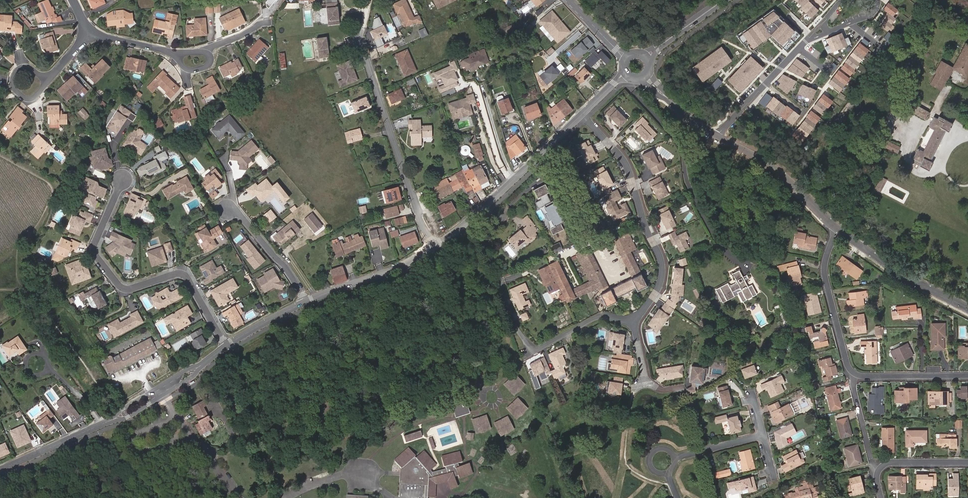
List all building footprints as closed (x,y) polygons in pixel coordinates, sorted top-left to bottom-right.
[(56,14),(55,15),(53,11),(51,7),(48,0),(47,0),(39,3),(42,11),(46,19),(47,22),(57,22),(62,21),(60,17),(58,18),(56,14)] [(105,3),(104,0),(89,0),(93,9),(105,3)] [(266,2),(267,6),(269,8),(274,3),(276,0),(277,1),(278,0),(268,0),(266,2)] [(414,16),(407,0),(398,0),(392,2),(397,13),(400,12),(406,26),(422,20),(419,13),(414,16)] [(808,1),(802,7),(801,8),(811,18),(818,10),(808,1)] [(897,9),(888,2),(883,9),(893,16),(897,9)] [(339,24),(337,3),(332,3),(332,7),(326,8),(321,8),(319,11),(320,22),(323,24),(328,24),(328,21),(331,21),(332,25),(339,24)] [(231,18),(241,13),(239,8),(229,13),(231,18)] [(130,14),(123,10),(116,11),(116,15),(107,16),(108,26),(116,26),(124,25),(124,24),(127,24),(130,28),(136,23),(132,18),(132,13),(130,14)] [(571,31),(552,10),(538,21),(558,43),(571,31)] [(773,10),(762,19),(767,25),(778,16),(773,10)] [(42,11),(34,15),(38,23),(46,19),(42,11)] [(895,19),(885,12),(881,17),(882,18),(891,24),(895,19)] [(156,31),(163,33),(168,35),(167,38),(171,38),(174,25),(177,16),(169,13),(167,19),(170,20),(169,22),(167,22),(166,23),(159,21),(156,31)] [(229,31),(245,22),(241,13),(231,18),(229,13),(219,18),(225,31),(228,29),(229,31)] [(1,15),(1,21),(0,21),(0,30),(5,30),(5,27),(11,27),(10,30),(15,31),(15,32),(21,33),(22,27),(16,22),(15,22),(11,21),(12,16),(1,15)] [(371,49),(383,44),(380,36),(386,33),(379,15),(371,19),(375,27),(369,29),(372,37),(367,39),(371,49)] [(891,24),(882,18),(877,24),(887,32),(892,25),(891,24)] [(197,34),(197,36),(207,35),(205,19),(201,19),(195,19),(195,25),(186,26),(187,35),(197,34)] [(162,35),(163,33),(156,31),(159,21),(155,20),(153,33),(162,35)] [(760,21),(751,27),(762,42),(770,36),(760,21)] [(793,31),(782,21),(770,35),(781,44),(793,31)] [(418,29),(421,36),(428,33),(425,26),(418,29)] [(752,48),(762,42),(751,27),(742,33),(752,48)] [(841,31),(825,39),(831,52),(847,45),(841,31)] [(46,38),(40,40),(43,49),(46,48),(47,52),(58,49),(56,43),(54,43),(52,37),(54,37),(53,32),(45,35),(46,38)] [(321,57),(331,56),(328,36),(318,38),(321,57)] [(577,58),(593,44),(587,37),(571,51),(577,58)] [(260,56),(268,47),(259,39),(250,50),(251,51),(248,55),(258,64),(263,58),(260,56)] [(860,43),(854,50),(864,56),(869,50),(860,43)] [(967,71),(967,45),(965,43),(964,47),(961,46),(959,50),(961,52),(952,68),(941,62),(935,73),(936,73),(930,85),(941,90),(953,69),(965,76),(967,71)] [(721,45),(691,66),(702,82),(732,61),(721,45)] [(466,71),(469,70),(477,66),(489,62),(483,49),(469,55),(470,57),(462,60),(462,61),(460,62),(463,67),(465,66),(466,71)] [(401,68),(412,64),(407,50),(395,55),(401,68)] [(854,50),(850,56),(859,63),(864,56),(854,50)] [(601,58),(594,51),(589,55),(590,56),(585,61),(590,67),(601,58)] [(750,56),(728,80),(741,92),(763,68),(750,56)] [(850,56),(845,63),(854,69),(859,63),(850,56)] [(131,59),(127,58),(124,68),(140,72),(140,71),(144,71),(147,61),(141,60),(141,61),(136,60),(136,59),(131,58),(131,59)] [(231,76),(237,73),(240,72),(239,69),(242,67),(238,58),(234,60),(234,61),(232,62),(231,61),(219,67),(224,77),(230,74),(231,76)] [(809,68),(796,58),(792,64),(805,73),(809,68)] [(92,69),(90,68),(86,63),(80,68),(87,76),(88,75),(94,81),(101,74),(101,75),(110,67),(102,59),(94,67),(92,69)] [(450,65),(433,71),(436,79),(440,77),(443,83),(438,85),(440,91),(458,84),(457,80),(458,79),(455,70),(458,69),(455,59),(448,61),(450,65)] [(350,61),(348,62),(355,81),(357,80),(350,61)] [(355,81),(348,62),(344,64),(337,66),(343,80),(338,82),(340,87),(350,83),(355,81)] [(849,76),(854,69),(845,63),(840,69),(849,76)] [(415,71),(412,64),(401,68),(405,75),(415,71)] [(805,73),(792,64),(786,70),(802,77),(805,73)] [(545,86),(558,75),(550,67),(538,77),(545,86)] [(584,67),(575,76),(581,83),(590,74),(584,67)] [(568,74),(570,77),(578,71),(575,68),(568,74)] [(838,69),(828,83),(839,91),(849,78),(838,69)] [(171,98),(179,89),(173,84),(175,83),(166,75),(167,74),(163,71),(153,81),(154,82),(148,88),(152,93),(158,87),(157,85),(158,84),(166,92),(165,93),(171,98)] [(417,85),(427,81),(423,73),(414,78),(417,85)] [(87,91),(81,84),(85,81),(79,74),(75,78),(74,76),(69,80),(70,81),(59,91),(66,99),(78,89),(84,95),(87,91)] [(101,74),(94,81),(95,83),(102,76),(101,75),(101,74)] [(787,94),(797,81),(783,74),(777,80),(780,82),(777,86),(787,94)] [(205,98),(220,90),(212,76),(206,79),(209,84),(200,90),(205,98)] [(714,89),(722,80),(718,77),(710,85),(714,89)] [(816,90),(802,84),(798,93),(811,100),(816,90)] [(536,92),(534,87),(525,90),(527,96),(536,92)] [(569,97),(578,91),(575,87),(566,94),(569,97)] [(404,98),(401,89),(388,94),(392,104),(404,98)] [(822,93),(817,101),(827,108),(832,101),(822,93)] [(467,98),(458,101),(462,113),(467,112),(467,113),(472,112),(469,104),(476,102),(473,94),(466,96),(467,98)] [(196,116),(194,107),(195,107),(194,103),(192,104),(190,95),(184,97),(187,105),(172,110),(173,114),(176,113),(177,118),(178,121),(188,118),(188,119),(196,116)] [(224,101),(226,106),(233,103),(239,101),(236,95),(230,98),(224,101)] [(766,106),(773,111),(780,101),(773,96),(772,97),(766,106)] [(370,107),(366,97),(351,103),(352,106),(349,107),(349,108),(350,111),(352,112),(354,111),(355,113),(370,107)] [(512,110),(508,98),(497,102),(501,114),(512,110)] [(556,105),(565,116),(572,110),(563,99),(556,105)] [(448,104),(453,118),(457,117),(456,115),(462,113),(458,101),(448,104)] [(786,105),(780,101),(773,111),(779,115),(786,105)] [(822,114),(827,108),(817,101),(812,107),(822,114)] [(540,115),(536,103),(524,108),(528,120),(540,115)] [(925,119),(929,112),(914,104),(910,111),(925,119)] [(67,124),(67,114),(59,114),(59,105),(48,106),(48,111),(50,111),(50,116),(50,121),(50,124),(50,127),(51,127),(59,127),(59,124),(67,124)] [(553,126),(565,116),(556,105),(551,109),(548,106),(546,108),(553,126)] [(786,120),(793,110),(786,105),(779,115),(786,120)] [(9,121),(4,126),(8,129),(6,132),(11,137),(18,129),(16,127),(19,123),(21,124),(27,117),(22,113),(23,112),(18,107),(10,116),(13,118),(10,122),(9,121)] [(626,121),(616,110),(613,107),(606,114),(609,117),(619,128),(626,121)] [(129,112),(123,108),(119,114),(116,112),(107,128),(117,134),(129,112)] [(89,116),(87,113),(83,109),(79,112),(83,117),(85,119),(89,116)] [(793,110),(786,120),(792,125),(799,115),(793,110)] [(815,123),(820,117),(810,110),(805,116),(815,123)] [(217,137),(228,128),(237,139),(244,133),(229,115),(211,130),(217,137)] [(810,130),(815,123),(805,116),(800,123),(810,130)] [(948,131),(952,124),(938,117),(937,119),(934,117),(928,127),(934,130),(923,152),(917,149),(913,159),(916,161),(915,164),(928,170),(932,163),(929,161),(945,130),(948,131)] [(157,129),(164,125),(159,118),(158,118),(158,119),(157,120),(155,121),(156,122),(154,123),(157,129)] [(656,135),(647,125),(648,124),(642,118),(636,124),(639,126),(638,127),(635,130),(645,141),(646,140),(650,136),(652,139),(656,135)] [(411,131),(411,134),(411,145),(421,144),(421,137),(432,137),(432,125),(421,126),(420,120),(412,120),(412,128),(412,131),(411,131)] [(805,137),(810,130),(800,123),(795,129),(805,137)] [(345,133),(348,143),(363,139),(362,133),(361,129),(360,128),(355,130),(345,132),(345,133)] [(800,144),(805,137),(795,129),(790,136),(800,144)] [(137,133),(134,131),(124,146),(128,148),(129,146),(132,148),(132,149),(141,155),(146,146),(139,141),(142,138),(141,136),(143,133),(143,131),(140,130),(138,130),(137,133)] [(506,142),(511,159),(526,147),(515,134),(506,142)] [(42,151),(49,144),(38,135),(32,142),(36,145),(31,151),(39,158),(44,153),(42,151)] [(897,153),(900,147),(884,140),(881,146),(897,153)] [(258,149),(251,141),(238,152),(231,151),(230,159),(237,160),(240,163),(239,168),(246,169),(247,163),(251,160),(248,157),(258,149)] [(594,150),(592,146),(591,147),(590,145),(588,141),(579,145),(582,150),(579,151),(582,156),(594,150)] [(176,142),(168,147),(170,150),(178,145),(176,142)] [(476,156),(477,158),(482,155),(483,155),(479,143),(476,144),(473,145),(474,149),(476,156)] [(108,160),(104,148),(91,151),(93,157),(90,158),(91,162),(93,163),(94,169),(100,167),(101,170),(111,167),(112,165),(111,160),(109,159),(108,160)] [(589,164),(597,160),(596,156),(594,154),(596,153),(594,150),(582,156),(584,161),(586,160),(589,164)] [(155,159),(139,167),(138,170),(140,174),(147,170),(147,172),(150,173),(159,169),(162,169),(165,167),(166,166),(164,163),(162,163),(161,160),(167,156),(165,151),(154,156),(155,159)] [(665,169),(662,162),(658,164),(655,158),(652,151),(642,156),(648,169),(649,168),(653,175),(665,169)] [(474,171),(480,185),(488,181),(480,165),(479,166),(480,168),(474,171)] [(480,185),(474,171),(472,169),(470,170),(468,167),(466,167),(467,168),(462,170),(472,189),(474,192),(482,188),(480,185)] [(613,185),(606,171),(605,171),(602,167),(593,171),(603,190),(613,185)] [(216,187),(221,183),(217,179),(220,176),(215,169),(211,172),(213,174),(210,176),(208,174),(203,178),(205,180),(202,183),(206,189),(206,190),(212,198),(217,194),(216,194),(214,191),(213,189),(216,187)] [(466,192),(472,189),(462,170),(454,174),(457,178),(462,187),(463,186),(466,192)] [(186,175),(176,181),(177,182),(173,185),(172,183),(162,189),(168,199),(178,193),(184,190),(186,193),(194,188),(186,175)] [(668,195),(659,177),(648,183),(651,188),(651,187),(658,200),(668,195)] [(94,189),(96,184),(85,178),(80,189),(87,193),(85,197),(82,196),(81,200),(82,203),(93,208),(96,203),(93,202),(95,198),(94,198),(95,195),(96,196),(102,198),(105,190),(101,188),(98,189),(97,190),(94,189)] [(255,182),(246,189),(252,197),(255,194),(260,202),(275,191),(272,186),(266,178),(257,185),(255,182)] [(434,191),(449,183),(447,178),(432,186),(434,191)] [(454,191),(462,187),(457,178),(449,183),(454,191)] [(880,192),(886,180),(881,178),(875,189),(880,192)] [(884,192),(890,181),(888,180),(881,191),(884,192)] [(277,181),(272,186),(275,191),(284,202),(289,197),(277,181)] [(441,199),(454,192),(454,191),(449,183),(434,191),(432,192),(436,200),(440,198),(441,199)] [(550,202),(546,194),(549,192),(545,184),(533,190),(537,198),(539,197),(541,200),(535,203),(538,208),(544,205),(548,212),(544,214),(548,221),(551,219),(555,226),(549,229),(552,235),(563,229),(560,224),(564,222),(563,220),(560,214),(559,215),(556,208),(557,208),(554,202),(553,200),(550,202)] [(462,187),(467,196),(474,192),(472,189),(466,192),(463,186),(462,187)] [(400,199),(397,188),(385,191),(385,194),(387,203),(400,199)] [(614,202),(621,198),(617,190),(610,193),(612,195),(612,196),(611,197),(609,196),(603,199),(607,207),(605,208),(609,214),(610,213),(614,221),(630,213),(625,203),(620,205),(622,209),(619,210),(617,206),(615,207),(614,204),(615,203),(614,202)] [(127,208),(126,207),(124,212),(124,213),(124,214),(124,215),(125,215),(125,216),(131,218),(133,218),(135,213),(138,212),(142,202),(139,200),(140,197),(132,194),(128,204),(129,204),(127,208)] [(444,217),(455,210),(456,210),(451,202),(446,205),(445,203),(439,206),(440,207),(439,208),(442,213),(444,217)] [(385,218),(399,215),(396,206),(383,209),(385,218)] [(675,226),(666,207),(657,211),(659,215),(658,215),(663,225),(663,224),(666,230),(675,226)] [(277,216),(271,209),(263,216),(269,223),(277,216)] [(78,236),(81,229),(80,228),(81,226),(82,226),(84,222),(88,224),(92,217),(84,213),(83,215),(81,221),(77,219),(75,218),(71,219),(68,225),(70,228),(68,232),(78,236)] [(312,213),(305,220),(315,232),(323,226),(312,213)] [(403,217),(395,220),(396,226),(404,223),(403,217)] [(293,221),(287,225),(294,234),(300,229),(293,221)] [(202,239),(204,241),(201,243),(205,250),(209,250),(217,245),(212,238),(222,232),(218,226),(208,231),(204,225),(200,228),(201,231),(195,234),(199,240),(202,239)] [(276,232),(271,236),(275,240),(276,239),(281,245),(294,234),(287,225),(277,234),(276,232)] [(520,230),(508,239),(516,248),(525,240),(529,237),(531,240),(536,237),(527,226),(521,230),(520,230)] [(377,229),(370,231),(374,246),(381,244),(382,249),(389,247),(384,230),(378,232),(377,229)] [(404,247),(418,242),(417,239),(415,234),(414,232),(400,237),(404,247)] [(685,240),(688,239),(686,232),(676,237),(674,232),(668,235),(673,246),(676,245),(676,244),(677,247),(679,253),(688,249),(685,240)] [(805,234),(801,233),(795,232),(793,242),(799,244),(798,246),(814,249),(816,238),(804,236),(805,234)] [(639,270),(630,252),(636,249),(628,233),(614,240),(631,274),(638,271),(639,270)] [(134,248),(134,245),(130,244),(131,242),(112,234),(109,240),(114,242),(117,243),(116,246),(113,245),(112,247),(110,246),(106,249),(110,255),(114,252),(117,254),(119,250),(126,253),(130,255),(134,248)] [(347,244),(350,252),(366,245),(362,236),(360,237),(358,234),(354,236),(355,239),(346,243),(347,244)] [(66,257),(68,253),(70,250),(71,251),(75,252),(78,245),(70,241),(69,244),(61,240),(55,254),(52,261),(56,263),(61,261),(62,257),(64,258),(66,257)] [(248,240),(240,246),(246,254),(249,257),(247,259),(254,268),(264,260),(248,240)] [(337,257),(350,252),(347,244),(344,245),(342,241),(332,245),(337,257)] [(562,250),(561,246),(560,246),(559,243),(550,247),(553,253),(562,250)] [(52,256),(54,250),(41,247),(40,252),(52,256)] [(166,262),(161,248),(151,251),(153,255),(149,257),(152,267),(166,262)] [(599,289),(600,291),(608,287),(590,252),(587,253),(585,250),(577,255),(590,281),(594,289),(596,288),(598,287),(599,289)] [(837,264),(853,276),(858,269),(854,266),(854,267),(850,265),(851,264),(845,259),(842,263),(839,261),(837,264)] [(200,267),(204,275),(205,274),(206,276),(205,277),(206,279),(203,281),(205,284),(213,280),(212,279),(224,272),(221,266),(216,268),(212,260),(200,267)] [(567,302),(575,298),(571,290),(557,261),(548,265),(549,266),(539,271),(549,293),(560,288),(567,302)] [(84,270),(79,265),(78,262),(69,265),(70,269),(69,270),(70,276),(73,281),(74,280),(76,284),(90,279),(86,269),(84,270)] [(798,273),(799,272),(797,262),(783,265),(784,269),(787,268),(791,286),(801,284),(799,277),(798,273)] [(212,279),(213,280),(229,271),(224,264),(221,266),(224,272),(212,279)] [(69,270),(70,269),(69,265),(64,267),(71,286),(76,284),(74,280),(73,281),(70,276),(69,270)] [(679,295),(680,285),(681,285),(682,269),(674,268),(672,285),(672,287),(671,295),(672,295),(678,295),(679,295)] [(283,288),(284,283),(283,281),(280,280),(279,280),(277,277),(278,276),(273,269),(265,274),(266,275),(258,280),(265,292),(270,289),(269,287),(272,285),(283,288)] [(751,291),(754,290),(752,285),(748,287),(744,280),(748,278),(747,275),(743,277),(739,271),(740,270),(739,269),(738,269),(738,271),(733,273),(732,273),(731,273),(731,275),(732,274),(738,284),(730,288),(728,284),(716,290),(722,302),(734,296),(733,294),(738,292),(741,297),(744,295),(746,299),(752,296),(753,298),(754,297),(754,296),(753,296),(751,291)] [(858,269),(853,276),(856,279),(862,271),(858,269)] [(333,277),(335,284),(346,280),(344,273),(338,275),(333,277)] [(610,290),(601,294),(601,295),(606,306),(615,301),(614,299),(636,288),(637,290),(646,286),(640,275),(633,278),(610,290)] [(226,296),(227,293),(237,287),(233,279),(210,292),(214,297),(215,297),(216,298),(215,300),(219,306),(229,300),(226,296)] [(590,281),(571,290),(575,298),(594,289),(590,281)] [(531,291),(527,282),(512,288),(515,297),(517,301),(521,309),(525,307),(525,306),(529,304),(527,301),(524,294),(531,291)] [(100,297),(101,297),(98,291),(97,292),(95,289),(84,294),(83,292),(78,294),(81,301),(87,298),(91,306),(95,307),(96,307),(97,310),(105,305),(103,300),(102,301),(100,297)] [(156,294),(155,296),(156,297),(156,299),(153,301),(153,302),(156,307),(157,310),(161,311),(165,308),(165,307),(169,305),(170,305),(183,298),(179,291),(175,294),(174,292),(171,294),(170,295),(169,295),(169,293),(167,289),(158,294),(156,294)] [(867,297),(866,291),(849,293),(850,300),(847,301),(848,306),(863,304),(863,298),(867,297)] [(734,296),(738,294),(742,302),(745,300),(746,301),(747,301),(746,299),(744,295),(741,297),(738,292),(733,294),(734,296)] [(815,296),(819,313),(821,312),(816,292),(812,293),(813,297),(815,296)] [(809,315),(819,313),(815,296),(813,297),(812,293),(804,295),(809,315)] [(671,308),(676,301),(672,298),(672,299),(670,301),(668,299),(665,304),(669,307),(671,308)] [(665,314),(669,307),(665,304),(664,303),(659,310),(665,314)] [(238,304),(222,313),(224,316),(228,314),(230,318),(229,319),(234,327),(243,322),(238,315),(242,312),(238,304)] [(786,328),(789,326),(778,305),(775,307),(786,328)] [(892,311),(892,317),(902,316),(902,317),(906,317),(906,316),(913,315),(913,317),(913,318),(921,317),(920,309),(916,309),(915,305),(895,307),(896,311),(892,311)] [(186,321),(185,319),(187,318),(192,315),(187,306),(176,313),(177,316),(173,315),(167,318),(170,323),(172,323),(177,332),(190,324),(188,321),(187,321),(186,321)] [(659,330),(673,310),(671,308),(669,307),(665,314),(659,310),(658,309),(654,315),(651,319),(647,325),(653,329),(655,327),(659,330)] [(118,336),(143,323),(137,313),(131,316),(132,318),(123,323),(124,324),(120,326),(120,324),(118,321),(108,326),(110,330),(114,329),(118,336)] [(865,332),(863,318),(858,319),(853,319),(854,326),(855,326),(856,333),(865,332)] [(944,337),(944,324),(931,324),(931,344),(930,344),(930,349),(943,349),(943,337),(944,337)] [(824,333),(825,333),(825,332),(826,331),(826,330),(826,329),(825,329),(825,328),(824,328),(824,327),(823,327),(822,328),(821,328),(821,329),(820,330),(820,331),(812,333),(810,327),(805,328),(806,331),(808,331),(810,337),(818,335),(820,341),(813,343),(815,348),(828,344),(827,340),(825,340),(823,333),(824,333)] [(201,330),(191,335),(194,340),(193,344),(196,350),(206,344),(203,339),(201,338),(200,337),(201,336),(203,333),(201,330)] [(623,344),(623,340),(624,335),(609,332),(608,339),(612,340),(611,348),(613,348),(613,353),(616,353),(618,354),(621,354),(621,349),(622,349),(622,343),(623,344)] [(19,355),(27,349),(18,336),(8,342),(2,346),(9,356),(14,353),(13,351),(16,350),(19,355)] [(109,373),(157,350),(162,347),(161,347),(161,346),(162,346),(159,341),(154,344),(152,339),(112,357),(111,355),(103,359),(109,373)] [(876,363),(875,341),(866,342),(860,342),(860,347),(864,346),(866,346),(866,354),(867,363),(876,363)] [(744,352),(755,346),(753,343),(742,349),(744,352)] [(905,349),(903,346),(891,351),(896,362),(903,358),(904,359),(912,355),(908,347),(905,349)] [(963,347),(963,346),(959,346),(959,358),(967,358),(967,347),(963,347)] [(556,371),(551,373),(554,380),(558,378),(558,377),(565,373),(563,368),(564,364),(566,364),(562,355),(565,354),(563,348),(548,354),(555,369),(556,371)] [(627,365),(629,355),(621,354),(618,354),(617,356),(616,356),(612,355),(611,363),(611,362),(610,363),(610,365),(611,365),(610,368),(617,369),(617,372),(629,374),(630,366),(630,365),(627,365)] [(832,366),(831,364),(830,358),(819,360),(820,366),(822,365),(823,368),(824,368),(827,376),(823,378),(824,381),(831,379),(830,376),(837,374),(835,365),(832,366)] [(547,377),(539,359),(529,365),(531,370),(529,371),(535,389),(540,387),(536,375),(538,374),(541,380),(547,377)] [(743,378),(755,373),(752,364),(750,365),(749,361),(739,365),(741,369),(739,370),(743,378)] [(617,369),(610,368),(611,365),(610,365),(610,363),(608,363),(607,370),(617,372),(617,369)] [(682,377),(681,371),(682,371),(682,365),(655,370),(656,373),(659,375),(664,375),(665,377),(665,379),(682,377)] [(706,376),(707,368),(691,366),(689,382),(691,382),(691,387),(686,389),(689,395),(690,394),(695,392),(693,388),(702,384),(703,375),(706,376)] [(524,384),(515,375),(511,378),(514,381),(511,383),(508,381),(505,385),(514,394),(518,391),(517,390),(520,387),(520,388),(524,384)] [(765,387),(766,388),(769,395),(781,389),(778,382),(782,380),(779,375),(759,385),(761,388),(764,387),(765,387)] [(620,395),(622,384),(621,383),(614,382),(607,381),(605,392),(609,393),(609,394),(610,395),(612,396),(613,396),(615,396),(617,396),(618,395),(618,394),(620,395)] [(731,405),(725,386),(716,389),(721,408),(731,405)] [(883,413),(883,405),(880,405),(879,405),(879,398),(880,398),(883,398),(883,391),(883,387),(878,387),(878,388),(872,388),(872,394),(869,394),(869,403),(869,411),(873,411),(879,411),(879,413),(883,413)] [(961,387),(961,390),(957,390),(957,396),(961,396),(961,397),(967,397),(967,387),(961,387)] [(903,391),(900,391),(895,391),(895,402),(908,402),(908,399),(916,399),(916,388),(903,388),(903,391)] [(835,390),(827,392),(831,410),(840,408),(835,390)] [(929,392),(929,404),(934,404),(946,404),(946,401),(946,393),(946,392),(943,392),(943,393),(938,393),(938,392),(929,392)] [(79,416),(65,396),(56,403),(60,408),(56,410),(63,419),(66,416),(68,414),(73,420),(79,416)] [(210,419),(204,407),(207,405),(205,399),(192,406),(200,420),(198,421),(199,423),(196,425),(199,432),(203,430),(204,432),(212,428),(208,420),(210,419)] [(527,408),(518,399),(514,402),(516,405),(514,407),(511,405),(507,408),(516,418),(520,414),(522,411),(523,412),(527,408)] [(469,411),(465,400),(452,404),(456,416),(469,411)] [(775,409),(773,410),(769,412),(774,421),(791,412),(786,403),(779,407),(775,401),(766,406),(768,410),(772,409),(774,407),(775,409)] [(42,432),(53,425),(49,419),(54,415),(49,409),(44,413),(46,415),(40,420),(35,423),(42,432)] [(490,428),(486,416),(481,417),(482,421),(479,422),(477,418),(472,420),(476,433),(482,431),(481,430),(485,429),(485,430),(490,428)] [(721,419),(721,417),(713,419),(715,424),(726,421),(727,423),(726,425),(727,428),(728,429),(730,433),(740,431),(739,426),(740,426),(740,425),(738,424),(738,422),(739,422),(738,420),(737,420),(736,416),(726,418),(721,419)] [(513,429),(507,417),(503,420),(504,423),(501,424),(499,421),(495,424),(500,435),(505,433),(505,432),(508,431),(509,431),(513,429)] [(841,438),(851,435),(847,418),(837,421),(841,438)] [(773,432),(776,440),(777,439),(777,441),(777,443),(778,448),(786,443),(785,437),(795,432),(790,423),(773,432)] [(30,441),(23,425),(19,427),(20,430),(11,434),(14,440),(15,439),(18,446),(30,441)] [(886,446),(893,446),(893,428),(882,428),(882,437),(884,437),(884,446),(886,446)] [(406,442),(423,436),(421,430),(404,436),(406,442)] [(926,441),(926,431),(905,431),(906,446),(913,446),(913,442),(926,441)] [(939,438),(939,445),(941,445),(941,447),(947,445),(947,444),(949,444),(949,448),(956,448),(956,438),(955,438),(955,434),(947,434),(947,438),(939,438)] [(9,452),(5,443),(0,445),(0,456),(9,452)] [(858,457),(855,446),(844,448),(849,466),(862,463),(860,457),(858,457)] [(428,497),(435,497),(436,485),(447,481),(450,489),(458,486),(454,477),(458,475),(459,479),(473,474),(469,464),(459,468),(458,463),(462,462),(459,452),(441,457),(444,467),(445,466),(446,469),(432,472),(430,470),(436,465),(424,451),(416,458),(415,456),(408,448),(395,461),(402,469),(401,483),(426,485),(425,497),(428,497)] [(786,471),(798,463),(797,462),(800,460),(800,458),(803,456),(800,451),(798,451),(796,448),(783,455),(785,459),(788,458),(789,460),(787,461),(782,464),(786,471)] [(752,461),(751,459),(752,458),(749,449),(739,452),(742,461),(738,462),(738,463),(739,466),(740,467),(742,467),(741,467),(743,471),(755,468),(753,461),(752,461)] [(719,477),(731,474),(729,469),(718,472),(719,477)] [(932,485),(932,474),(923,474),(923,473),(916,473),(916,487),(917,487),(917,488),(922,488),(922,487),(923,487),(923,485),(929,485),(932,485)] [(737,491),(742,490),(748,488),(749,491),(749,492),(757,490),(754,476),(744,478),(739,480),(730,482),(732,489),(736,488),(737,491)] [(859,481),(861,481),(859,476),(849,479),(853,493),(849,494),(850,495),(861,492),(859,481)] [(901,483),(901,477),(901,476),(889,476),(889,481),(891,481),(891,489),(900,489),(900,493),(905,493),(905,483),(901,483)] [(812,488),(810,479),(802,481),(803,486),(797,488),(798,492),(796,492),(783,496),(784,497),(792,497),(792,496),(797,495),(797,497),(809,497),(811,497),(815,497),(812,488)] [(958,492),(958,479),(953,479),(948,479),(948,492),(958,492)]
